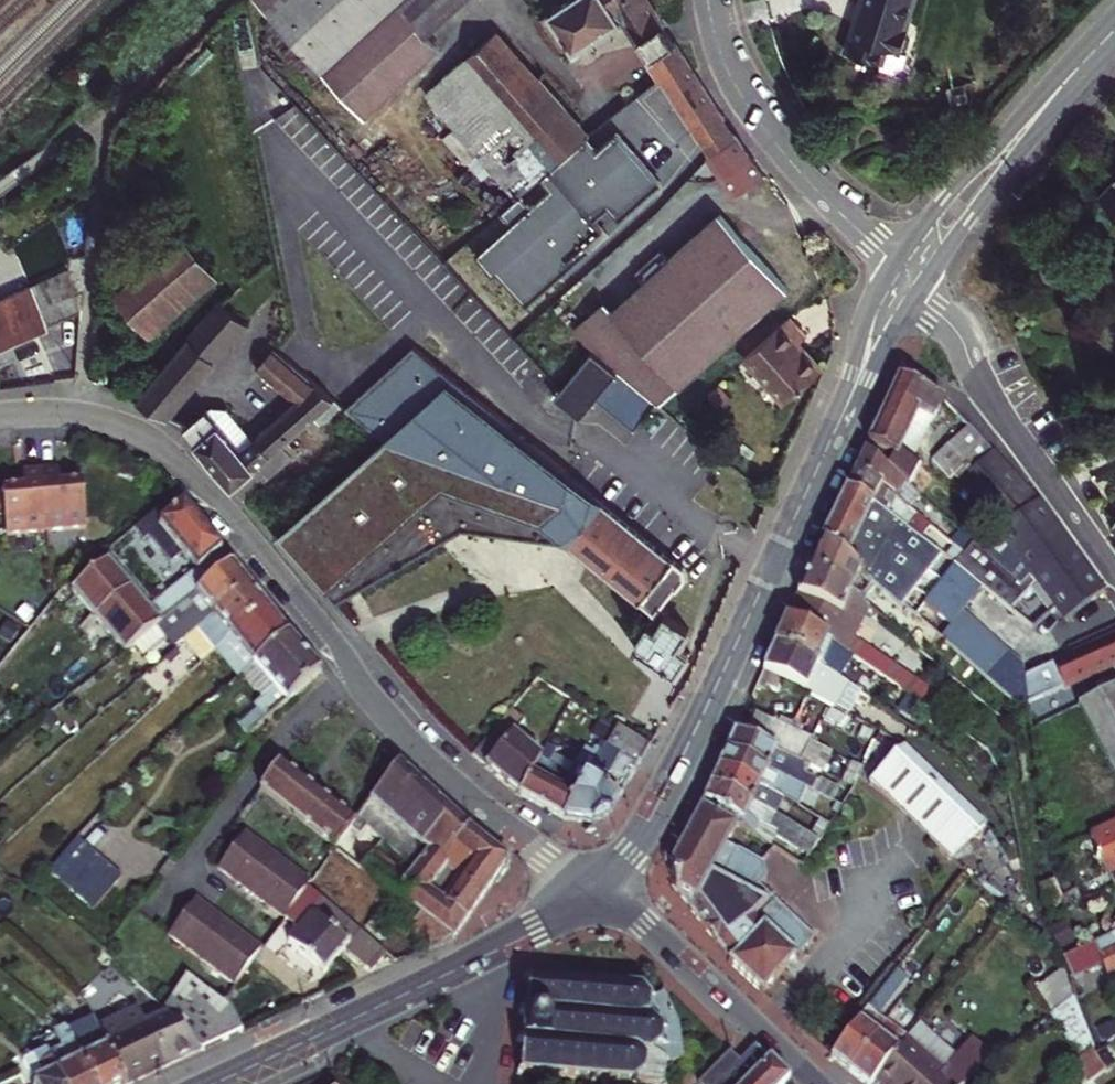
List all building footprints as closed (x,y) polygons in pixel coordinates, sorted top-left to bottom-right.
[(364,118),(437,50),(425,36),(395,3),(397,0),(256,0),(364,118)] [(425,36),(465,0),(397,0),(395,3),(425,36)] [(549,14),(573,52),(622,21),(629,22),(642,41),(666,27),(649,0),(572,0),(549,14)] [(905,31),(914,0),(862,0),(860,10),(862,10),(849,53),(882,63),(886,48),(901,53),(907,48),(910,38),(905,31)] [(858,15),(847,52),(849,53),(862,10),(860,10),(858,15)] [(540,20),(566,56),(573,52),(549,14),(540,20)] [(666,27),(642,41),(652,59),(676,43),(671,34),(666,27)] [(461,64),(503,111),(538,81),(496,33),(461,64)] [(726,175),(750,160),(749,158),(739,142),(716,106),(676,43),(652,59),(726,175)] [(461,64),(424,97),(515,200),(547,175),(559,187),(487,253),(533,304),(596,248),(593,243),(609,228),(601,216),(616,203),(629,218),(669,182),(625,130),(601,152),(590,139),(538,81),(503,111),(461,64)] [(1114,210),(1114,184),(1102,197),(1114,210)] [(670,397),(681,387),(788,288),(721,215),(615,312),(605,301),(572,330),(592,352),(657,405),(676,421),(684,409),(670,397)] [(119,298),(144,327),(211,269),(186,240),(119,298)] [(81,311),(78,294),(68,271),(0,301),(0,347),(14,341),(81,311)] [(244,325),(246,323),(221,304),(220,305),(244,325)] [(189,341),(213,362),(244,325),(220,305),(189,341)] [(745,357),(786,402),(824,368),(810,353),(801,343),(808,336),(790,316),(745,357)] [(136,402),(166,419),(215,363),(213,362),(189,341),(136,402)] [(385,439),(277,536),(335,604),(346,598),(360,590),(442,545),(464,533),(504,538),(570,546),(590,562),(656,614),(653,618),(660,624),(667,614),(660,609),(677,589),(678,590),(687,579),(686,568),(662,549),(567,471),(415,347),(346,409),(385,439)] [(207,411),(184,428),(234,489),(258,467),(335,400),(308,378),(286,360),(272,349),(256,368),(299,403),(255,441),(242,453),(207,411)] [(657,405),(592,352),(556,397),(582,419),(597,399),(635,430),(657,405)] [(932,425),(942,400),(899,379),(880,419),(867,445),(893,457),(886,470),(908,489),(920,466),(912,460),(901,449),(916,417),(930,424),(932,425)] [(242,453),(255,441),(228,409),(207,411),(242,453)] [(916,417),(901,449),(912,460),(930,424),(916,417)] [(971,473),(992,454),(981,441),(968,428),(932,461),(949,480),(952,478),(965,465),(971,473)] [(867,445),(865,451),(886,470),(893,457),(867,445)] [(895,500),(907,510),(918,497),(908,489),(886,470),(865,451),(860,461),(856,470),(897,496),(895,500)] [(958,485),(1001,531),(1038,504),(992,454),(971,473),(958,485)] [(952,478),(958,485),(971,473),(965,465),(952,478)] [(238,493),(243,499),(268,478),(258,467),(234,489),(238,493)] [(56,470),(38,471),(46,532),(86,528),(80,483),(65,485),(58,486),(56,470)] [(850,482),(846,491),(873,504),(886,513),(888,513),(900,524),(910,532),(920,540),(930,527),(907,510),(895,500),(897,496),(856,470),(850,482)] [(46,532),(38,471),(21,474),(23,490),(14,491),(1,493),(6,537),(46,532)] [(835,514),(877,533),(886,513),(873,504),(846,491),(839,505),(835,514)] [(164,556),(175,546),(195,571),(196,572),(221,552),(197,523),(172,495),(151,518),(159,528),(149,537),(164,556)] [(1070,548),(1038,504),(1001,531),(979,550),(996,565),(1019,586),(1030,577),(1070,548)] [(900,609),(903,605),(942,555),(920,540),(910,532),(900,524),(888,513),(886,513),(877,533),(876,536),(888,540),(877,567),(914,583),(896,604),(900,609)] [(822,542),(896,604),(914,583),(877,567),(888,540),(876,536),(877,533),(835,514),(828,528),(822,542)] [(149,537),(159,528),(151,518),(140,527),(149,537)] [(143,541),(149,537),(140,527),(134,531),(143,541)] [(973,545),(960,533),(949,544),(951,545),(963,555),(973,545)] [(869,609),(901,635),(913,619),(900,609),(896,604),(822,542),(815,556),(810,569),(851,594),(869,609)] [(942,555),(955,564),(963,555),(951,545),(942,555)] [(996,565),(979,550),(973,545),(963,555),(955,564),(980,586),(1032,629),(1055,610),(1030,577),(1019,586),(996,565)] [(1074,554),(1070,548),(1030,577),(1055,610),(1063,622),(1103,593),(1074,554)] [(196,572),(148,610),(159,624),(231,564),(226,558),(221,552),(196,572)] [(159,624),(148,610),(107,561),(70,591),(92,617),(111,640),(123,654),(159,624)] [(183,642),(250,588),(240,575),(231,564),(159,624),(176,647),(183,642)] [(980,586),(955,564),(915,616),(1028,715),(1026,706),(1024,678),(1023,666),(959,610),(980,586)] [(832,643),(848,654),(869,609),(851,594),(810,569),(798,596),(797,598),(786,623),(827,640),(832,643)] [(232,637),(267,608),(257,596),(250,588),(183,642),(200,663),(211,654),(221,646),(232,637)] [(254,664),(288,636),(277,622),(267,608),(232,637),(254,664)] [(635,648),(677,676),(691,655),(680,647),(691,630),(667,614),(660,624),(655,631),(649,627),(640,640),(635,648)] [(98,652),(111,640),(92,617),(78,629),(98,652)] [(827,640),(786,623),(780,635),(774,648),(816,666),(827,640)] [(247,739),(321,672),(302,652),(288,636),(254,664),(274,689),(237,727),(247,739)] [(1024,678),(1026,706),(1114,666),(1114,638),(1024,678)] [(817,667),(835,677),(847,658),(830,647),(832,643),(827,640),(816,666),(817,667)] [(215,658),(224,650),(221,646),(211,654),(215,658)] [(835,709),(847,686),(835,677),(817,667),(816,666),(774,648),(767,664),(763,674),(835,709)] [(855,658),(886,680),(894,671),(862,648),(855,658)] [(230,678),(240,669),(224,650),(215,658),(230,678)] [(169,666),(180,657),(175,652),(165,661),(169,666)] [(835,709),(847,716),(860,693),(847,686),(835,709)] [(1078,708),(1114,778),(1114,689),(1078,708)] [(899,712),(906,717),(915,703),(908,698),(899,712)] [(512,710),(491,735),(504,746),(484,768),(499,780),(518,797),(534,776),(542,758),(541,758),(514,735),(525,722),(512,710)] [(745,739),(802,765),(812,744),(755,718),(750,729),(745,739)] [(607,748),(618,730),(607,723),(589,752),(595,750),(600,753),(603,746),(607,748)] [(564,821),(591,824),(611,815),(627,788),(650,749),(618,730),(607,748),(603,746),(600,753),(573,801),(564,821)] [(812,792),(833,803),(839,789),(821,780),(816,783),(806,778),(810,769),(802,765),(745,739),(735,734),(729,747),(727,752),(792,781),(804,788),(812,792)] [(477,752),(472,758),(484,768),(504,746),(491,735),(477,752)] [(810,769),(814,770),(824,750),(812,744),(802,765),(810,769)] [(930,840),(952,861),(986,826),(905,746),(871,783),(934,836),(930,840)] [(537,807),(564,821),(573,801),(600,753),(595,750),(589,752),(585,750),(573,766),(568,776),(551,767),(556,757),(559,752),(547,747),(541,758),(542,758),(534,776),(518,797),(537,807)] [(722,763),(720,770),(774,794),(783,799),(797,808),(804,788),(792,781),(727,752),(722,763)] [(573,766),(556,757),(551,767),(568,776),(573,766)] [(319,796),(279,764),(260,789),(329,844),(324,851),(331,856),(353,828),(355,824),(354,824),(319,796)] [(354,824),(355,824),(353,828),(360,835),(366,827),(408,867),(449,812),(424,789),(400,765),(354,824)] [(842,784),(852,789),(860,771),(850,766),(842,784)] [(714,782),(712,787),(766,811),(774,794),(720,770),(714,782)] [(757,835),(772,845),(778,834),(812,852),(819,843),(797,830),(780,819),(776,817),(766,811),(712,787),(706,799),(704,804),(742,824),(741,825),(757,835)] [(797,808),(804,812),(812,792),(804,788),(797,808)] [(766,811),(776,817),(783,799),(774,794),(766,811)] [(729,963),(762,996),(789,968),(815,939),(781,907),(759,886),(766,878),(762,863),(774,847),(772,845),(757,835),(741,825),(742,824),(704,804),(695,820),(669,868),(675,891),(729,963)] [(467,829),(449,812),(408,867),(401,875),(374,853),(362,870),(420,915),(408,930),(428,946),(433,950),(455,938),(508,860),(482,840),(467,829)] [(780,819),(797,830),(801,822),(784,813),(780,819)] [(1095,834),(1103,850),(1097,853),(1108,876),(1114,872),(1114,825),(1095,834)] [(313,885),(277,859),(244,834),(218,870),(237,884),(269,908),(286,921),(309,891),(313,885)] [(76,839),(43,872),(91,914),(120,881),(76,839)] [(1001,850),(1006,860),(1018,855),(1013,845),(1001,850)] [(458,879),(469,863),(454,852),(439,862),(448,868),(446,870),(458,879)] [(1065,896),(1087,888),(1079,868),(1058,876),(1065,896)] [(442,902),(458,879),(446,870),(429,892),(442,902)] [(958,896),(964,900),(976,886),(971,880),(958,896)] [(1039,888),(1046,905),(1062,899),(1054,881),(1039,888)] [(387,956),(337,913),(309,891),(286,921),(300,931),(288,944),(324,975),(345,951),(363,967),(364,967),(379,965),(387,956)] [(195,900),(169,937),(173,940),(238,987),(264,952),(248,939),(215,915),(195,900)] [(1064,960),(1072,978),(1101,965),(1106,976),(1114,972),(1114,935),(1064,960)] [(1037,990),(1052,1013),(1057,1012),(1072,997),(1064,970),(1037,990)] [(639,988),(603,986),(603,981),(599,981),(598,985),(577,984),(577,980),(573,979),(572,983),(555,982),(555,978),(550,977),(550,982),(532,980),(528,975),(524,978),(528,984),(526,1011),(519,1010),(518,1015),(525,1016),(523,1039),(516,1038),(515,1043),(523,1043),(520,1070),(516,1076),(519,1079),(523,1074),(545,1076),(544,1080),(549,1080),(549,1076),(591,1080),(590,1083),(591,1083),(595,1083),(595,1080),(632,1083),(663,1083),(664,1064),(667,1062),(668,1063),(683,1061),(678,1026),(663,994),(653,998),(653,997),(649,998),(643,991),(645,987),(641,985),(639,988)] [(164,1012),(202,1051),(223,1042),(242,1032),(227,1002),(222,1006),(188,978),(164,1012)] [(840,1067),(849,1074),(888,1023),(876,1013),(897,986),(891,981),(830,1059),(840,1067)] [(1057,1012),(1085,1048),(1092,1043),(1072,997),(1057,1012)] [(97,1028),(125,1083),(134,1083),(144,1079),(202,1051),(164,1012),(144,1021),(138,1009),(97,1028)] [(862,1083),(872,1083),(875,1080),(897,1051),(906,1039),(913,1029),(920,1020),(913,1014),(899,1031),(888,1023),(849,1074),(859,1082),(862,1083)] [(82,1026),(86,1034),(84,1035),(86,1040),(74,1046),(93,1083),(125,1083),(97,1028),(93,1021),(82,1026)] [(82,1026),(68,1033),(74,1046),(86,1040),(84,1035),(86,1034),(82,1026)] [(996,1061),(976,1037),(954,1060),(917,1027),(906,1039),(897,1051),(875,1080),(879,1083),(968,1083),(996,1061)] [(68,1032),(63,1029),(53,1034),(61,1050),(49,1056),(62,1083),(93,1083),(74,1046),(68,1033),(68,1032)] [(1075,1066),(1087,1083),(1088,1083),(1106,1072),(1092,1043),(1085,1048),(1078,1052),(1075,1066)] [(789,1080),(773,1065),(755,1047),(739,1063),(719,1083),(785,1083),(789,1080)] [(33,1083),(62,1083),(49,1056),(46,1051),(22,1063),(33,1083)] [(1110,1069),(1114,1065),(1114,1059),(1110,1052),(1102,1058),(1110,1069)] [(739,1063),(729,1053),(700,1083),(719,1083),(739,1063)]
